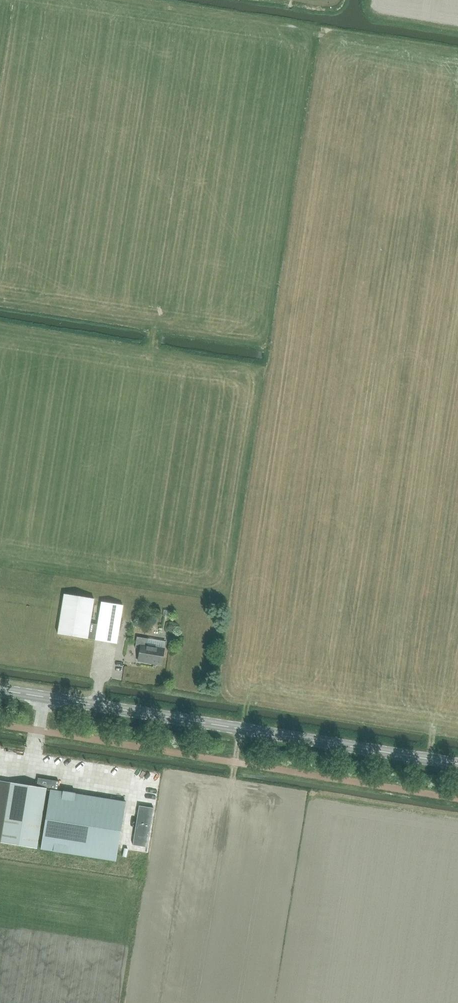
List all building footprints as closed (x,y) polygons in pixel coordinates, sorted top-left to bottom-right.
[(101,602),(98,625),(90,624),(94,599),(64,594),(58,634),(96,640),(116,643),(122,605),(101,602)] [(142,630),(141,638),(150,639),(151,631),(142,630)] [(145,658),(144,663),(162,666),(164,649),(147,646),(149,639),(137,637),(135,648),(140,649),(139,657),(145,658)] [(63,743),(59,752),(68,756),(72,747),(63,743)] [(57,790),(59,781),(38,778),(37,786),(57,790)] [(122,778),(112,780),(114,790),(124,788),(122,778)] [(10,784),(0,782),(0,842),(37,848),(47,789),(10,784)] [(40,849),(115,862),(125,802),(50,790),(40,849)] [(133,845),(147,848),(154,808),(139,806),(133,845)]
